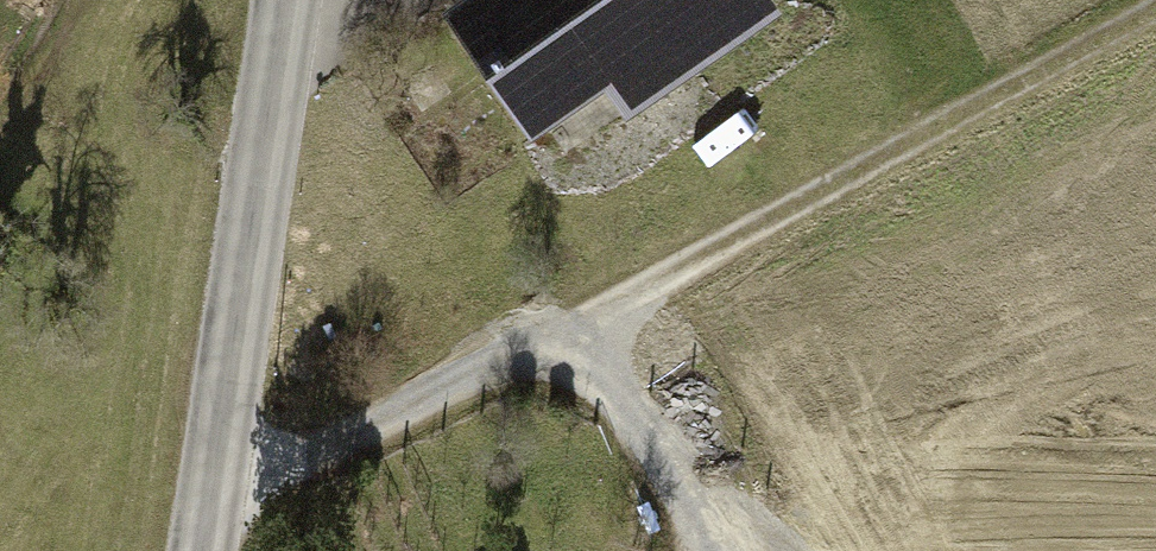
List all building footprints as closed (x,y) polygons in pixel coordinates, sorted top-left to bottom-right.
[(466,17),(531,114),(599,69),(609,85),(737,0),(492,0),(466,17)]
